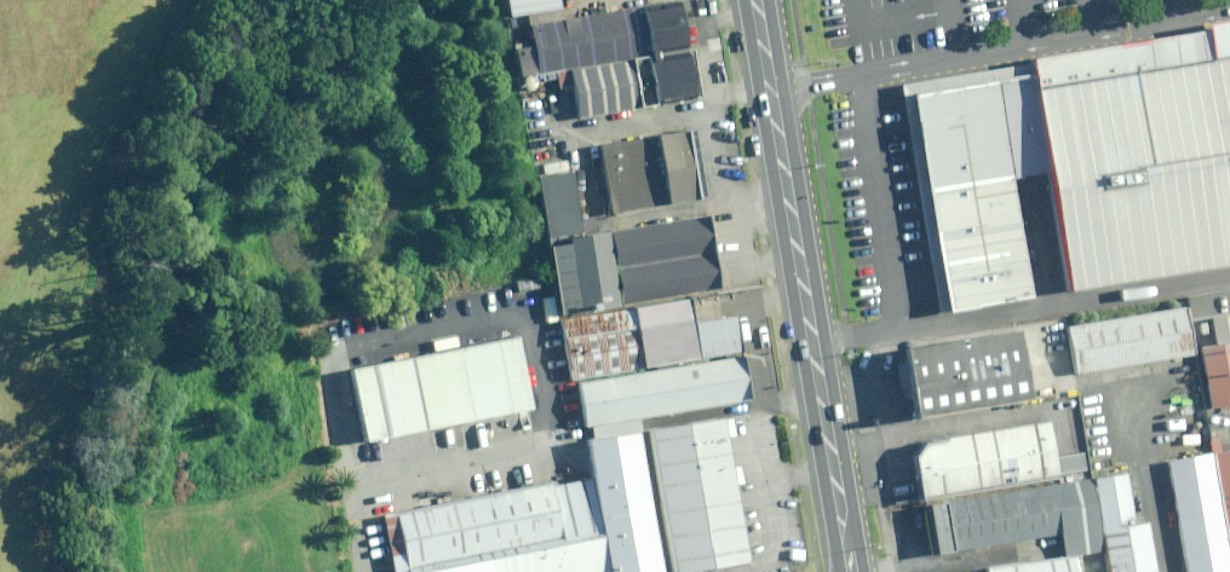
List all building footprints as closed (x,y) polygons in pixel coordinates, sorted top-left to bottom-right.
[(498,15),(546,6),(545,0),(496,0),(498,15)] [(515,18),(522,61),(674,34),(668,0),(617,0),(515,18)] [(1229,265),(1229,20),(1203,25),(1203,30),(1030,58),(1031,63),(1031,68),(1047,172),(1068,291),(1229,265)] [(689,41),(642,49),(649,87),(696,79),(689,41)] [(630,47),(562,59),(570,105),(638,93),(630,47)] [(952,310),(1036,297),(1018,179),(1045,174),(1029,69),(1028,65),(906,84),(904,84),(906,96),(908,96),(918,94),(952,310)] [(676,127),(587,142),(600,212),(688,197),(676,127)] [(568,159),(528,166),(539,231),(580,223),(568,159)] [(700,212),(540,240),(553,313),(713,285),(700,212)] [(680,296),(624,306),(635,367),(732,349),(725,313),(684,320),(680,296)] [(620,305),(550,317),(562,380),(631,368),(620,305)] [(1173,307),(1059,325),(1067,371),(1180,354),(1173,307)] [(1015,323),(901,340),(912,411),(1026,393),(1015,323)] [(506,333),(339,365),(354,439),(520,407),(506,333)] [(1189,344),(1198,407),(1229,402),(1229,352),(1228,338),(1189,344)] [(727,353),(568,381),(576,427),(579,426),(629,417),(735,399),(727,353)] [(712,410),(631,425),(657,571),(739,557),(712,410)] [(1041,416),(907,437),(916,493),(1050,472),(1041,416)] [(605,571),(653,571),(657,571),(631,425),(629,417),(579,426),(588,479),(605,571)] [(1201,453),(1220,571),(1229,571),(1229,448),(1201,453)] [(1156,460),(1174,571),(1220,571),(1201,453),(1156,460)] [(1083,474),(1099,571),(1145,571),(1128,467),(1083,474)] [(1077,473),(1039,479),(1051,554),(1089,548),(1077,473)] [(588,479),(370,517),(380,571),(605,571),(588,479)] [(1039,479),(921,497),(929,552),(1048,533),(1039,479)] [(985,568),(986,571),(1077,571),(1074,556),(985,568)]
